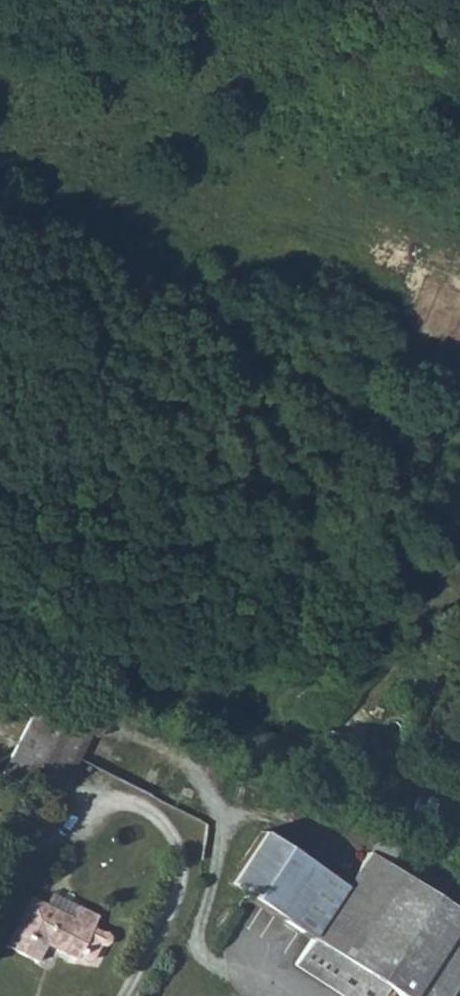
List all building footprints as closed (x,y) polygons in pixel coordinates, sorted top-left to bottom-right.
[(9,772),(27,782),(64,719),(77,695),(59,687),(9,772)] [(27,782),(54,797),(83,745),(90,733),(64,719),(27,782)] [(376,848),(350,885),(306,853),(310,848),(295,838),(291,842),(266,824),(231,880),(312,937),(296,959),(350,995),(380,995),(385,988),(396,995),(450,995),(459,981),(459,907),(376,848)] [(459,907),(459,892),(402,851),(405,848),(386,834),(376,848),(459,907)] [(3,927),(38,943),(39,941),(49,946),(54,944),(62,930),(67,930),(72,927),(72,921),(68,917),(63,915),(55,911),(61,898),(18,874),(11,887),(0,882),(0,933),(3,927)]
